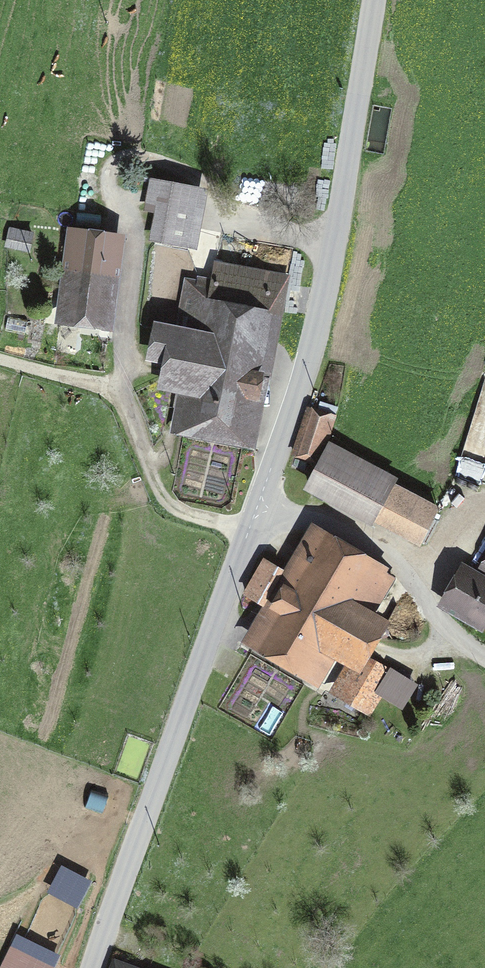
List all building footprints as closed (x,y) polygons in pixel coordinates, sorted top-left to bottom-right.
[(162,214),(168,183),(151,180),(146,211),(162,214)] [(204,189),(168,183),(162,214),(157,242),(193,249),(204,189)] [(37,234),(9,228),(5,245),(33,251),(37,234)] [(120,237),(73,230),(58,319),(106,327),(120,237)] [(203,276),(180,272),(157,389),(173,392),(165,436),(254,453),(289,275),(207,258),(203,276)] [(32,321),(9,314),(4,330),(27,337),(32,321)] [(475,427),(484,430),(484,391),(475,427)] [(333,415),(312,407),(296,454),(318,461),(333,415)] [(452,505),(337,445),(312,493),(426,553),(452,505)] [(352,664),(332,699),(373,722),(400,676),(376,662),(399,622),(382,612),(405,572),(318,522),(248,645),(325,689),(342,659),(352,664)] [(466,570),(443,611),(484,635),(484,581),(466,570)] [(79,901),(92,872),(61,857),(47,886),(79,901)] [(52,965),(27,953),(21,965),(5,957),(0,967),(51,967),(52,965)]
